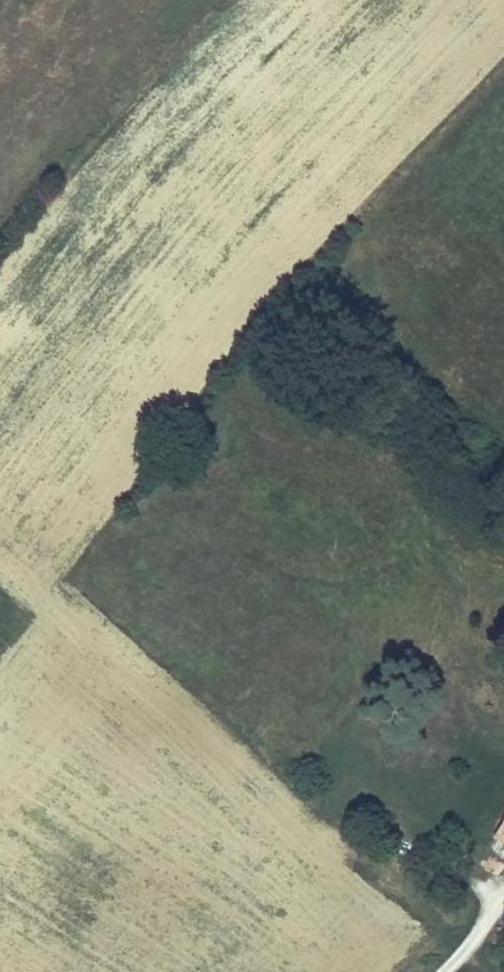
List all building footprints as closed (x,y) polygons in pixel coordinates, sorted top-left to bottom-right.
[(494,837),(503,844),(503,822),(494,837)]
